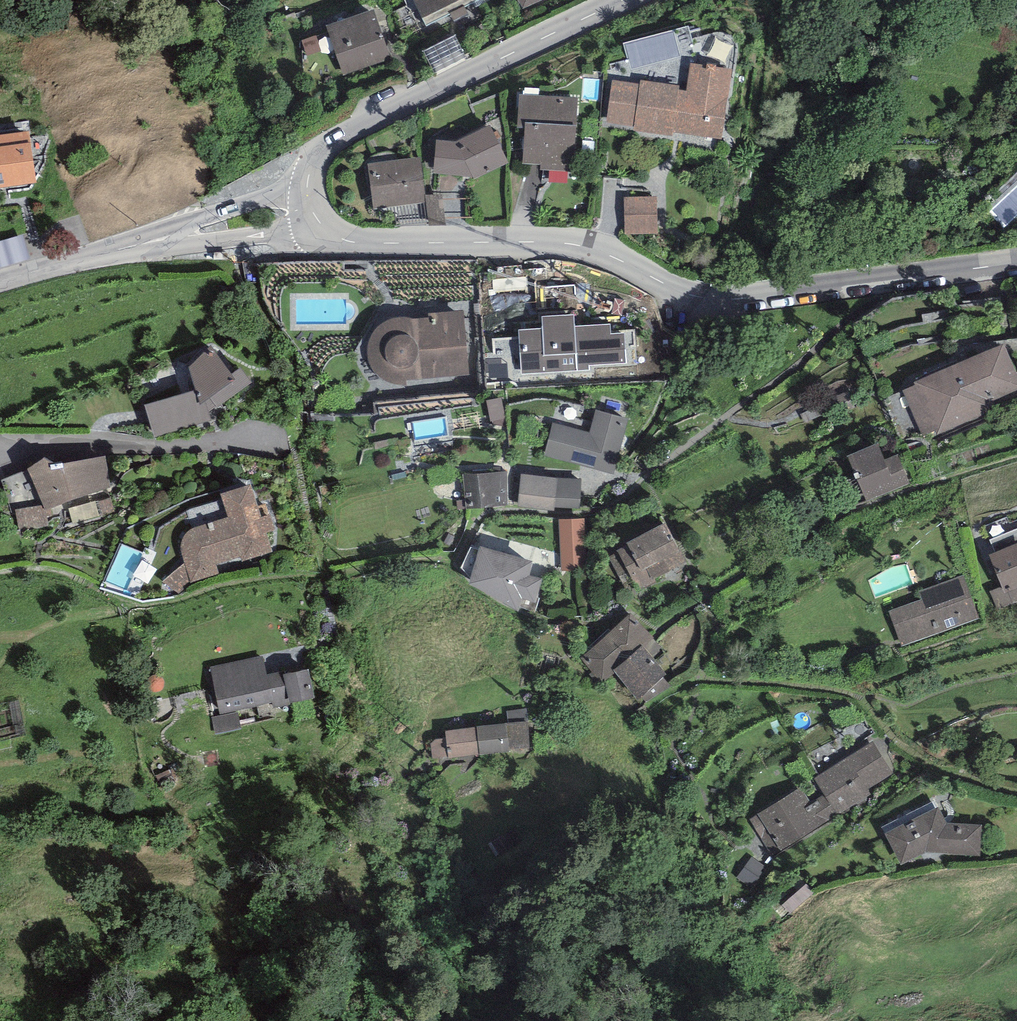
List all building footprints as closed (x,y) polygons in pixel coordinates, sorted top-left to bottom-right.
[(427,26),(479,0),(414,0),(427,26)] [(523,10),(545,0),(519,0),(523,10)] [(374,8),(325,26),(343,75),(392,57),(374,8)] [(456,36),(423,51),(434,73),(466,57),(456,36)] [(707,65),(691,63),(686,91),(679,90),(680,86),(641,80),(640,84),(612,80),(606,123),(634,127),(634,130),(672,136),(673,132),(721,139),(732,69),(716,67),(716,64),(707,63),(707,65)] [(577,98),(519,94),(517,127),(525,128),(522,163),(540,164),(540,169),(572,171),(577,98)] [(456,142),(436,139),(433,173),(473,176),(475,179),(509,162),(491,125),(456,142)] [(0,135),(0,187),(36,183),(30,131),(0,135)] [(420,157),(367,164),(373,209),(426,202),(420,157)] [(656,196),(624,197),(625,234),(657,233),(656,196)] [(0,242),(0,268),(31,260),(24,235),(0,242)] [(469,374),(463,310),(429,313),(430,318),(411,318),(406,318),(400,318),(396,318),(392,319),(387,321),(383,323),(379,326),(375,329),(373,332),(369,338),(367,343),(367,350),(367,357),(368,362),(369,365),(373,371),(377,375),(384,381),(390,383),(399,385),(407,386),(406,380),(469,374)] [(543,328),(518,330),(521,374),(589,370),(589,365),(626,363),(624,333),(611,334),(610,324),(575,326),(574,315),(542,317),(543,328)] [(903,390),(926,444),(991,416),(986,404),(1016,390),(1016,374),(1003,343),(914,382),(916,385),(903,390)] [(196,390),(145,405),(155,438),(210,420),(208,411),(252,383),(241,367),(231,375),(211,346),(189,367),(196,390)] [(501,398),(485,400),(490,422),(505,419),(501,398)] [(629,419),(595,410),(589,433),(553,423),(544,455),(614,474),(629,419)] [(878,443),(847,455),(866,501),(911,483),(899,454),(885,460),(878,443)] [(45,457),(27,469),(42,505),(45,511),(50,509),(72,499),(111,488),(106,456),(59,464),(45,457)] [(507,472),(463,474),(466,509),(508,505),(507,472)] [(558,478),(520,474),(517,506),(554,510),(555,506),(580,508),(581,478),(558,478)] [(251,484),(220,494),(228,517),(195,527),(190,530),(185,533),(181,539),(181,548),(185,564),(162,582),(179,594),(191,582),(219,574),(216,564),(241,558),(242,562),(273,553),(266,532),(275,530),(266,504),(259,506),(251,484)] [(77,522),(120,507),(114,489),(71,503),(77,522)] [(50,509),(45,511),(42,505),(15,509),(18,531),(48,526),(47,518),(53,516),(50,509)] [(585,519),(558,519),(561,571),(586,570),(585,519)] [(686,562),(665,522),(626,542),(628,545),(616,551),(616,553),(609,557),(625,588),(635,583),(639,591),(656,582),(654,579),(686,562)] [(995,552),(1016,543),(1016,529),(990,540),(995,552)] [(988,555),(1001,586),(990,591),(998,610),(1016,602),(1016,543),(995,552),(988,555)] [(532,561),(480,546),(469,584),(518,611),(520,608),(535,612),(540,599),(537,598),(543,579),(529,576),(532,561)] [(964,575),(918,591),(921,599),(888,611),(901,647),(979,619),(964,575)] [(662,648),(629,613),(581,658),(599,684),(615,672),(613,670),(643,645),(652,656),(662,648)] [(652,656),(643,645),(613,670),(615,672),(638,701),(642,697),(646,703),(670,686),(663,678),(667,675),(652,656)] [(263,655),(210,666),(220,714),(273,703),(274,709),(291,705),(290,703),(315,698),(309,669),(286,673),(285,671),(267,674),(263,655)] [(238,712),(211,717),(215,734),(241,729),(238,712)] [(528,722),(476,726),(480,755),(510,752),(510,749),(530,749),(528,722)] [(480,755),(476,726),(445,731),(446,738),(435,739),(430,744),(432,759),(480,755)] [(893,774),(873,741),(814,778),(825,795),(838,816),(871,795),(868,790),(893,774)] [(838,816),(825,795),(811,803),(801,787),(749,819),(773,858),(838,817),(838,816)] [(938,807),(884,833),(901,864),(926,852),(981,856),(982,825),(947,823),(938,807)] [(768,869),(752,857),(736,878),(753,890),(768,869)] [(814,893),(806,884),(782,905),(790,914),(814,893)]
